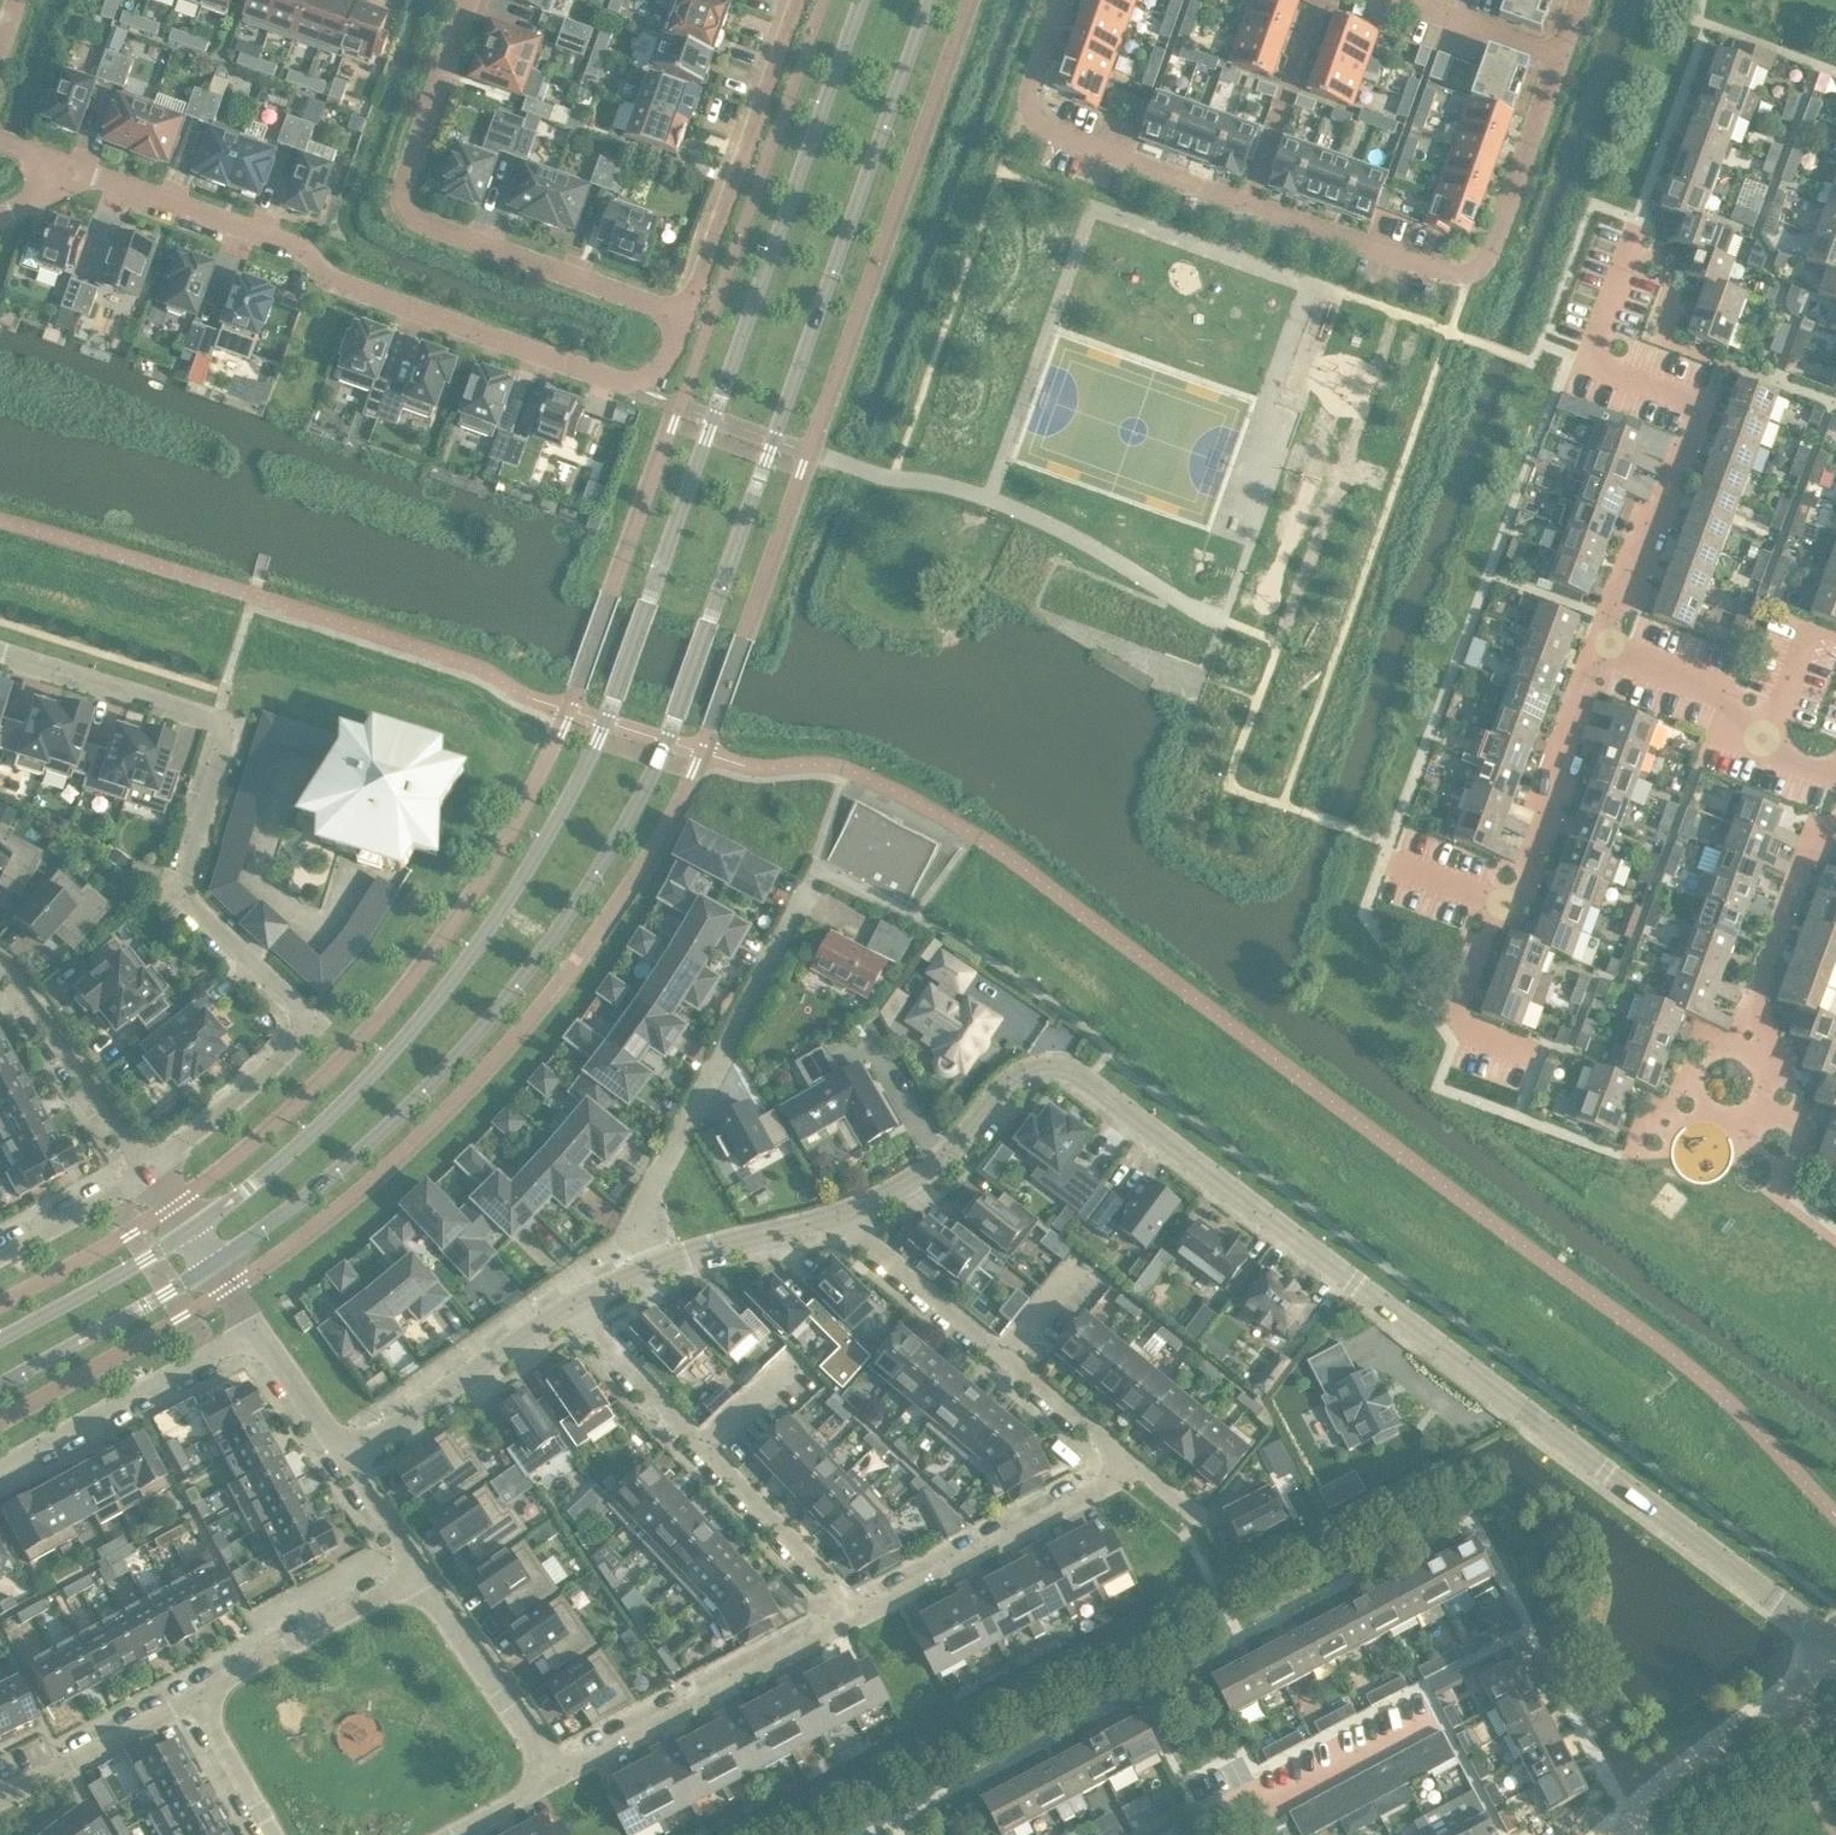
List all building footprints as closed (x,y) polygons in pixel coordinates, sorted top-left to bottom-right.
[(114,20),(121,3),(113,0),(108,0),(102,16),(114,20)] [(202,7),(227,16),(233,0),(204,0),(202,7)] [(281,0),(252,0),(244,23),(270,32),(281,0)] [(309,0),(281,0),(270,32),(295,40),(309,0)] [(337,1),(335,0),(309,0),(295,40),(319,49),(337,1)] [(550,14),(555,0),(510,0),(550,14)] [(607,12),(618,15),(624,0),(612,0),(607,12)] [(715,0),(675,0),(670,12),(722,30),(731,6),(715,0)] [(1124,30),(1133,5),(1118,0),(1089,0),(1083,15),(1124,30)] [(1177,21),(1183,2),(1177,0),(1172,0),(1166,17),(1177,21)] [(1185,19),(1196,23),(1202,4),(1192,0),(1185,19)] [(1289,28),(1298,3),(1290,0),(1253,0),(1248,14),(1289,28)] [(1550,7),(1553,0),(1506,0),(1500,18),(1541,32),(1550,7)] [(337,1),(319,49),(343,58),(361,7),(360,6),(359,9),(358,8),(357,10),(358,10),(357,12),(349,9),(350,6),(337,1)] [(361,7),(343,58),(370,67),(374,55),(381,57),(388,38),(381,36),(388,16),(371,10),(370,14),(362,11),(362,9),(363,9),(364,8),(361,7)] [(139,29),(142,19),(125,12),(121,23),(139,29)] [(722,30),(670,12),(662,35),(660,35),(660,36),(713,55),(722,30)] [(1239,38),(1280,53),(1289,28),(1248,14),(1239,38)] [(1075,40),(1116,54),(1124,30),(1083,15),(1075,40)] [(1337,16),(1328,42),(1369,57),(1378,31),(1337,16)] [(1177,21),(1166,17),(1159,35),(1170,39),(1177,21)] [(142,19),(139,29),(157,36),(160,25),(142,19)] [(1196,23),(1185,19),(1179,37),(1189,41),(1196,23)] [(561,33),(589,43),(594,29),(566,20),(561,33)] [(487,53),(537,71),(543,55),(538,53),(542,42),(492,24),(486,42),(490,44),(487,53)] [(188,47),(191,36),(174,30),(170,40),(188,47)] [(593,53),(604,57),(612,34),(601,30),(593,53)] [(589,43),(561,33),(556,47),(584,57),(589,43)] [(191,36),(188,47),(206,53),(209,43),(191,36)] [(713,55),(660,36),(649,67),(703,86),(713,55)] [(1280,53),(1239,38),(1230,64),(1271,78),(1280,53)] [(1066,64),(1107,79),(1116,54),(1075,40),(1066,64)] [(1369,57),(1328,42),(1319,66),(1360,81),(1369,57)] [(1714,63),(1709,76),(1709,77),(1748,92),(1757,67),(1770,72),(1776,57),(1736,42),(1731,55),(1712,48),(1707,61),(1714,63)] [(1148,66),(1159,70),(1166,51),(1155,47),(1148,66)] [(1415,65),(1426,68),(1432,50),(1421,47),(1415,65)] [(1197,65),(1201,54),(1184,48),(1180,58),(1197,65)] [(1513,113),(1522,88),(1531,63),(1489,48),(1472,98),(1513,113)] [(113,76),(120,56),(107,51),(97,79),(110,84),(113,76)] [(537,71),(487,53),(483,63),(479,62),(472,79),(522,97),(532,70),(537,72),(537,71)] [(604,57),(593,53),(585,76),(596,80),(604,57)] [(1445,83),(1454,58),(1439,53),(1430,78),(1445,83)] [(256,71),(260,60),(242,54),(238,64),(256,71)] [(1201,54),(1197,65),(1215,71),(1219,60),(1201,54)] [(113,76),(110,84),(124,89),(134,61),(120,56),(113,76)] [(260,60),(256,71),(274,77),(278,67),(260,60)] [(1097,108),(1107,79),(1066,64),(1057,90),(1077,97),(1076,101),(1097,108)] [(1159,70),(1148,66),(1142,84),(1153,88),(1159,70)] [(1360,81),(1319,66),(1310,92),(1351,107),(1360,81)] [(56,126),(78,134),(95,84),(84,80),(86,75),(69,69),(59,99),(54,97),(46,118),(58,122),(56,126)] [(1220,80),(1237,86),(1241,77),(1223,70),(1220,80)] [(306,88),(309,78),(291,71),(287,82),(306,88)] [(1705,88),(1700,102),(1699,103),(1738,118),(1752,123),(1761,97),(1748,92),(1709,77),(1709,76),(1703,74),(1698,86),(1705,88)] [(635,106),(689,125),(700,94),(646,75),(635,106)] [(209,94),(201,117),(215,122),(225,93),(229,83),(215,78),(211,89),(209,94)] [(309,78),(306,88),(323,94),(326,84),(309,78)] [(1403,96),(1414,100),(1421,82),(1410,78),(1403,96)] [(348,84),(336,79),(330,97),(342,101),(348,84)] [(1278,88),(1260,82),(1256,92),(1274,99),(1278,88)] [(196,89),(187,112),(201,117),(209,94),(196,89)] [(1420,107),(1430,111),(1437,93),(1426,89),(1420,107)] [(1158,145),(1167,149),(1185,100),(1159,91),(1153,108),(1143,104),(1136,122),(1147,126),(1142,140),(1146,141),(1147,145),(1154,147),(1158,145)] [(1787,107),(1796,111),(1802,96),(1792,92),(1787,107)] [(523,109),(551,119),(556,105),(528,95),(523,109)] [(1313,113),(1317,102),(1298,96),(1295,106),(1313,113)] [(1414,100),(1403,96),(1397,115),(1408,119),(1414,100)] [(153,110),(155,103),(137,97),(135,104),(121,99),(117,109),(115,108),(107,131),(109,131),(106,142),(136,153),(136,155),(137,155),(137,153),(153,110)] [(1513,113),(1472,98),(1463,122),(1504,137),(1513,113)] [(1805,114),(1815,118),(1821,101),(1811,98),(1805,114)] [(1729,143),(1738,118),(1699,103),(1700,102),(1693,99),(1689,112),(1695,114),(1691,127),(1690,129),(1729,143)] [(1185,100),(1167,149),(1177,152),(1179,156),(1186,158),(1189,157),(1192,158),(1209,109),(1185,100)] [(137,153),(137,155),(158,162),(159,160),(169,164),(184,121),(154,110),(156,103),(155,103),(153,110),(137,153)] [(689,125),(635,106),(624,136),(678,155),(689,125)] [(578,133),(580,130),(586,111),(574,107),(568,126),(566,129),(578,133)] [(1430,111),(1420,107),(1413,125),(1424,129),(1430,111)] [(1796,111),(1787,107),(1782,121),(1791,124),(1796,111)] [(1209,109),(1192,158),(1195,159),(1196,162),(1203,164),(1206,163),(1215,166),(1215,169),(1216,169),(1234,118),(1209,109)] [(1330,119),(1348,126),(1352,116),(1334,110),(1330,119)] [(1376,128),(1380,117),(1362,111),(1358,122),(1376,128)] [(1815,118),(1805,114),(1801,127),(1811,130),(1815,118)] [(292,149),(302,121),(288,116),(278,144),(292,149)] [(1380,117),(1376,128),(1394,134),(1397,123),(1380,117)] [(1234,118),(1216,169),(1239,177),(1240,175),(1242,175),(1247,160),(1252,162),(1264,128),(1234,118)] [(302,121),(292,149),(306,154),(316,126),(302,121)] [(1504,137),(1463,122),(1454,147),(1495,162),(1504,137)] [(242,145),(246,135),(214,124),(196,174),(207,178),(206,180),(227,187),(233,170),(242,145)] [(513,157),(523,129),(510,124),(500,152),(513,157)] [(1719,170),(1729,143),(1690,129),(1691,127),(1684,125),(1679,137),(1686,139),(1680,154),(1680,155),(1719,170)] [(523,129),(513,157),(527,162),(537,134),(523,129)] [(233,170),(227,187),(228,187),(229,185),(260,196),(263,186),(265,187),(273,164),(271,164),(275,153),(261,148),(263,142),(246,135),(242,145),(233,170)] [(1296,198),(1314,146),(1284,136),(1272,169),(1277,170),(1271,186),(1273,187),(1272,189),(1296,198)] [(1402,156),(1413,160),(1419,142),(1409,138),(1402,156)] [(311,141),(308,153),(337,160),(340,147),(311,141)] [(453,196),(452,199),(474,206),(475,203),(481,206),(499,156),(465,144),(458,162),(455,161),(448,181),(451,182),(447,193),(453,196)] [(1768,158),(1778,161),(1783,148),(1773,144),(1768,158)] [(1321,204),(1339,155),(1314,146),(1296,198),(1297,198),(1298,195),(1307,198),(1308,202),(1315,204),(1318,203),(1321,204)] [(1446,171),(1487,186),(1495,162),(1454,147),(1446,171)] [(1787,165),(1797,169),(1802,154),(1792,150),(1787,165)] [(1709,195),(1719,170),(1680,155),(1680,154),(1674,152),(1669,164),(1676,167),(1671,180),(1671,181),(1709,195)] [(1346,212),(1363,164),(1339,155),(1321,204),(1324,205),(1326,208),(1333,210),(1336,209),(1346,212)] [(1413,160),(1402,156),(1396,174),(1406,178),(1413,160)] [(604,190),(614,162),(601,157),(591,185),(604,190)] [(286,208),(308,216),(309,212),(320,216),(328,194),(323,193),(332,168),(304,158),(286,208)] [(1778,161),(1768,158),(1763,172),(1772,176),(1778,161)] [(614,162),(604,190),(618,195),(628,166),(614,162)] [(1388,173),(1363,164),(1346,212),(1356,216),(1357,219),(1364,222),(1367,220),(1371,221),(1376,207),(1387,211),(1393,193),(1382,189),(1388,173)] [(541,223),(559,172),(538,165),(535,175),(524,171),(511,207),(525,212),(523,216),(541,223)] [(1797,169),(1787,165),(1782,179),(1792,182),(1797,169)] [(1487,186),(1446,171),(1437,196),(1478,211),(1487,186)] [(559,172),(541,223),(559,229),(561,225),(575,230),(589,189),(578,185),(580,180),(559,172)] [(1700,220),(1709,195),(1671,181),(1671,180),(1664,177),(1660,190),(1666,192),(1660,209),(1675,214),(1675,213),(1699,222),(1700,220)] [(1835,183),(1826,209),(1835,213),(1835,183)] [(1469,236),(1478,211),(1437,196),(1426,226),(1447,233),(1449,229),(1469,236)] [(1750,210),(1759,214),(1764,201),(1755,197),(1750,210)] [(615,247),(612,253),(640,263),(649,237),(646,236),(654,214),(616,201),(601,242),(615,247)] [(1767,218),(1777,222),(1783,206),(1773,203),(1767,218)] [(1826,209),(1816,236),(1835,243),(1835,213),(1826,209)] [(1759,214),(1750,210),(1744,225),(1754,228),(1759,214)] [(1671,243),(1687,248),(1688,247),(1712,256),(1713,254),(1726,258),(1735,233),(1700,220),(1699,222),(1675,213),(1675,214),(1671,224),(1677,227),(1671,243)] [(1777,222),(1767,218),(1763,231),(1772,234),(1777,222)] [(47,221),(38,246),(29,244),(21,268),(37,274),(39,268),(61,276),(62,271),(73,275),(86,241),(79,238),(82,229),(56,219),(55,223),(47,221)] [(154,245),(119,232),(101,284),(136,297),(154,245)] [(1816,236),(1806,262),(1827,270),(1827,269),(1835,272),(1835,243),(1816,236)] [(1734,261),(1726,258),(1713,254),(1712,256),(1688,247),(1687,248),(1683,258),(1690,261),(1684,276),(1699,282),(1700,280),(1724,289),(1724,287),(1728,277),(1735,280),(1740,279),(1744,270),(1740,266),(1733,263),(1734,261)] [(1774,267),(1784,271),(1790,256),(1780,252),(1774,267)] [(1762,272),(1767,258),(1757,255),(1752,268),(1762,272)] [(197,316),(215,266),(193,259),(192,262),(181,259),(173,280),(178,282),(167,312),(184,317),(186,312),(197,316)] [(1827,269),(1827,270),(1817,296),(1835,303),(1835,272),(1827,269)] [(70,280),(60,308),(75,314),(85,285),(70,280)] [(1747,295),(1724,287),(1724,289),(1700,280),(1699,282),(1696,291),(1703,294),(1698,308),(1698,309),(1737,323),(1747,295)] [(268,292),(269,289),(247,281),(246,284),(240,282),(222,332),(256,344),(262,325),(265,326),(272,306),(270,305),(274,294),(268,292)] [(85,285),(75,314),(77,314),(88,318),(98,290),(85,285)] [(1792,286),(1786,301),(1796,304),(1801,290),(1792,286)] [(1774,306),(1779,293),(1769,289),(1764,302),(1774,306)] [(1727,350),(1737,323),(1698,309),(1698,308),(1691,304),(1686,317),(1694,319),(1688,336),(1727,350)] [(198,356),(208,328),(194,323),(184,351),(198,356)] [(1775,338),(1786,341),(1791,327),(1781,323),(1775,338)] [(379,421),(379,419),(389,391),(392,383),(378,378),(392,339),(386,337),(387,334),(365,326),(364,329),(358,327),(354,339),(351,337),(344,357),(347,358),(339,381),(371,393),(363,415),(379,421)] [(208,328),(198,356),(212,361),(222,333),(208,328)] [(1794,346),(1804,350),(1810,334),(1800,330),(1794,346)] [(1786,341),(1775,338),(1770,351),(1780,355),(1786,341)] [(1804,350),(1794,346),(1790,358),(1800,362),(1804,350)] [(389,391),(379,419),(398,426),(403,410),(431,420),(444,383),(448,384),(456,363),(445,359),(446,355),(425,347),(407,398),(389,391)] [(485,371),(484,374),(478,372),(459,426),(493,439),(512,384),(506,382),(507,379),(485,371)] [(1730,408),(1770,422),(1779,395),(1740,380),(1730,408)] [(576,408),(578,404),(552,395),(548,404),(542,402),(529,436),(562,448),(566,435),(575,438),(584,411),(576,408)] [(1760,448),(1770,422),(1730,408),(1720,433),(1760,448)] [(1819,426),(1824,412),(1814,408),(1809,422),(1819,426)] [(1599,423),(1597,429),(1590,449),(1596,451),(1596,453),(1636,467),(1635,469),(1658,477),(1662,465),(1640,457),(1646,440),(1599,423)] [(504,464),(514,436),(500,431),(490,459),(504,464)] [(1750,474),(1760,448),(1720,433),(1711,459),(1750,474)] [(514,436),(504,464),(518,469),(528,441),(514,436)] [(1583,446),(1574,472),(1573,473),(1626,493),(1625,494),(1648,502),(1652,491),(1630,483),(1635,469),(1636,467),(1596,453),(1596,451),(1590,449),(1583,446)] [(1795,461),(1805,465),(1810,451),(1801,447),(1795,461)] [(1814,467),(1824,471),(1829,458),(1818,454),(1814,467)] [(1741,500),(1750,474),(1711,459),(1701,485),(1741,500)] [(1805,465),(1795,461),(1790,475),(1800,479),(1805,465)] [(1824,471),(1814,467),(1808,481),(1819,485),(1824,471)] [(1576,504),(1616,519),(1625,494),(1626,493),(1573,473),(1574,472),(1569,470),(1566,478),(1583,484),(1577,502),(1576,504)] [(1731,525),(1741,500),(1701,485),(1692,511),(1731,525)] [(1607,545),(1616,519),(1576,504),(1577,502),(1559,496),(1556,504),(1574,510),(1567,528),(1567,530),(1607,545)] [(1776,513),(1786,516),(1791,503),(1781,499),(1776,513)] [(1795,519),(1805,523),(1810,509),(1800,505),(1795,519)] [(1722,551),(1731,525),(1692,511),(1682,537),(1722,551)] [(1786,516),(1776,513),(1771,527),(1780,531),(1786,516)] [(1805,523),(1795,519),(1790,533),(1800,537),(1805,523)] [(1598,570),(1607,545),(1567,530),(1567,528),(1549,522),(1546,529),(1565,535),(1558,554),(1558,555),(1598,570)] [(1712,577),(1722,551),(1682,537),(1673,562),(1712,577)] [(1588,597),(1598,570),(1558,555),(1558,554),(1539,547),(1536,555),(1546,558),(1538,579),(1588,597)] [(1757,564),(1767,568),(1772,555),(1762,551),(1757,564)] [(1776,570),(1786,574),(1791,560),(1781,557),(1776,570)] [(1703,603),(1712,577),(1673,562),(1663,588),(1703,603)] [(1821,587),(1835,593),(1835,563),(1831,562),(1821,587)] [(1767,568),(1757,564),(1752,579),(1761,583),(1767,568)] [(1786,574),(1776,570),(1771,584),(1780,588),(1786,574)] [(1821,587),(1811,614),(1835,623),(1835,593),(1821,587)] [(1703,603),(1663,588),(1653,615),(1693,630),(1703,603)] [(1538,613),(1531,631),(1529,633),(1569,648),(1579,620),(1522,599),(1519,606),(1538,613)] [(1738,616),(1748,619),(1753,607),(1743,603),(1738,616)] [(1748,619),(1738,616),(1732,630),(1742,634),(1748,619)] [(1560,673),(1569,648),(1529,633),(1531,631),(1512,624),(1510,632),(1528,639),(1521,656),(1520,659),(1560,673)] [(1550,699),(1560,673),(1520,659),(1521,656),(1503,650),(1500,658),(1518,664),(1511,682),(1509,684),(1550,699)] [(1541,725),(1550,699),(1509,684),(1511,682),(1493,676),(1491,683),(1509,690),(1502,709),(1500,711),(1541,725)] [(8,688),(3,686),(4,681),(0,680),(0,714),(8,688)] [(12,722),(3,752),(16,756),(13,768),(41,776),(63,705),(41,698),(39,703),(34,702),(26,726),(12,722)] [(82,789),(95,747),(82,743),(91,713),(85,712),(87,707),(69,701),(68,706),(63,705),(41,776),(42,777),(43,771),(70,779),(72,773),(85,777),(81,789),(82,789)] [(1614,721),(1608,735),(1608,736),(1647,752),(1646,753),(1654,756),(1656,749),(1649,746),(1657,724),(1596,701),(1592,712),(1614,721)] [(1531,751),(1541,725),(1500,711),(1502,709),(1484,702),(1481,710),(1492,715),(1486,732),(1485,734),(1531,751)] [(364,947),(397,892),(376,877),(343,932),(321,959),(286,931),(289,928),(261,900),(257,904),(236,883),(278,745),(297,752),(304,728),(262,711),(207,891),(240,923),(238,926),(268,955),(272,950),(320,995),(364,947)] [(12,722),(0,718),(0,751),(3,752),(12,722)] [(123,802),(146,731),(124,724),(122,729),(116,727),(109,752),(95,747),(82,789),(123,802)] [(146,731),(123,802),(124,802),(130,785),(153,793),(152,798),(169,804),(179,774),(164,769),(174,739),(168,738),(170,733),(152,727),(150,732),(146,731)] [(1605,747),(1599,762),(1638,777),(1637,778),(1645,781),(1647,774),(1639,771),(1646,753),(1647,752),(1608,736),(1608,735),(1586,727),(1582,738),(1605,747)] [(1522,777),(1531,751),(1485,734),(1486,732),(1475,728),(1472,736),(1479,739),(1472,757),(1483,761),(1481,762),(1522,777)] [(346,735),(346,740),(346,741),(345,751),(340,760),(321,790),(355,802),(351,813),(322,803),(322,804),(321,805),(321,806),(323,807),(323,809),(326,810),(326,807),(350,815),(340,847),(336,845),(335,848),(339,849),(338,851),(339,851),(340,852),(345,853),(345,851),(342,850),(343,847),(342,847),(345,838),(363,844),(359,855),(358,855),(357,857),(360,858),(358,864),(370,867),(381,871),(384,863),(402,869),(403,869),(404,867),(423,838),(438,843),(439,811),(456,785),(456,784),(441,779),(442,749),(441,749),(423,743),(423,741),(390,730),(389,732),(378,729),(377,729),(369,742),(347,735),(346,735)] [(1513,802),(1522,777),(1481,762),(1483,761),(1472,757),(1465,754),(1462,763),(1480,769),(1473,787),(1513,802)] [(1628,804),(1637,778),(1638,777),(1599,762),(1589,790),(1628,804)] [(1507,818),(1513,802),(1473,787),(1467,785),(1464,791),(1471,793),(1464,813),(1464,814),(1503,828),(1503,829),(1525,837),(1529,826),(1507,818)] [(1589,790),(1579,816),(1618,830),(1628,804),(1589,790)] [(1742,804),(1735,824),(1734,826),(1773,840),(1773,841),(1796,850),(1800,838),(1777,830),(1783,813),(1737,796),(1735,801),(1742,804)] [(1664,817),(1673,820),(1679,806),(1670,802),(1664,817)] [(8,828),(16,811),(0,803),(0,824),(8,828)] [(857,805),(829,859),(910,902),(938,848),(857,805)] [(1497,844),(1503,829),(1503,828),(1464,814),(1464,813),(1457,810),(1455,816),(1462,819),(1454,840),(1516,863),(1519,852),(1497,844)] [(1579,816),(1570,841),(1609,855),(1609,854),(1618,830),(1579,816)] [(1673,820),(1664,817),(1659,830),(1668,834),(1673,820)] [(1767,856),(1773,841),(1773,840),(1734,826),(1735,824),(1727,821),(1725,827),(1732,830),(1724,851),(1764,866),(1763,867),(1786,875),(1790,864),(1767,856)] [(768,891),(778,872),(692,829),(677,858),(682,861),(670,884),(689,894),(701,871),(729,885),(735,874),(768,891)] [(0,876),(21,887),(38,854),(0,835),(0,877),(0,876)] [(1570,841),(1561,867),(1610,885),(1611,885),(1621,859),(1609,854),(1609,855),(1570,841)] [(1669,860),(1678,863),(1683,850),(1674,846),(1669,860)] [(1755,890),(1763,867),(1764,866),(1724,851),(1715,876),(1755,890)] [(1646,868),(1655,872),(1660,857),(1651,854),(1646,868)] [(1678,863),(1669,860),(1664,875),(1673,878),(1678,863)] [(1561,867),(1551,894),(1589,908),(1590,907),(1600,910),(1610,885),(1561,867)] [(1655,872),(1646,868),(1641,881),(1650,885),(1655,872)] [(1827,869),(1817,896),(1835,903),(1835,872),(1827,869)] [(1745,916),(1755,890),(1715,876),(1705,872),(1696,898),(1706,902),(1745,916)] [(43,886),(15,918),(37,937),(43,942),(44,944),(45,942),(48,939),(59,926),(77,942),(107,907),(87,890),(81,896),(59,877),(48,890),(43,886)] [(749,928),(689,894),(670,884),(661,899),(694,918),(673,952),(703,970),(715,949),(725,955),(732,942),(739,946),(749,928)] [(1580,934),(1589,908),(1551,894),(1541,920),(1580,934)] [(1807,922),(1835,932),(1835,903),(1817,896),(1807,922)] [(1650,912),(1659,915),(1664,902),(1655,899),(1650,912)] [(1735,943),(1745,916),(1706,902),(1696,929),(1735,943)] [(1626,921),(1635,925),(1640,910),(1631,906),(1626,921)] [(1659,915),(1650,912),(1645,927),(1654,930),(1659,915)] [(1541,920),(1533,943),(1532,944),(1549,950),(1548,952),(1570,960),(1580,934),(1541,920)] [(1635,925),(1626,921),(1621,934),(1630,937),(1635,925)] [(1798,949),(1835,962),(1835,932),(1807,922),(1798,949)] [(886,959),(898,965),(912,939),(882,923),(868,949),(869,950),(868,952),(832,933),(813,971),(832,981),(834,986),(843,991),(849,990),(868,1000),(887,962),(885,961),(886,959)] [(1720,985),(1725,969),(1686,954),(1696,929),(1685,925),(1673,955),(1683,959),(1676,979),(1676,980),(1716,995),(1716,996),(1738,1004),(1742,993),(1720,985)] [(1725,969),(1735,943),(1696,929),(1686,954),(1725,969)] [(1532,944),(1533,943),(1511,935),(1501,963),(1539,977),(1540,975),(1548,952),(1549,950),(1532,944)] [(92,1014),(150,966),(150,965),(145,968),(127,947),(122,951),(113,939),(88,959),(98,971),(73,990),(77,995),(73,998),(85,1012),(89,1009),(92,1014)] [(1798,949),(1788,974),(1826,988),(1835,962),(1798,949)] [(719,979),(703,970),(673,952),(642,1000),(671,1019),(684,999),(693,1005),(702,993),(708,997),(719,979)] [(960,993),(971,975),(943,956),(931,974),(943,982),(936,993),(931,990),(910,1021),(941,1042),(934,1052),(940,1056),(938,1059),(937,1063),(936,1068),(939,1070),(942,1072),(946,1074),(949,1076),(953,1074),(956,1071),(959,1068),(965,1072),(999,1021),(968,1001),(962,1010),(951,1003),(959,992),(960,993)] [(1617,976),(1622,962),(1612,958),(1607,972),(1617,976)] [(1501,963),(1491,988),(1530,1002),(1530,1001),(1542,1006),(1552,980),(1540,975),(1539,977),(1501,963)] [(150,966),(92,1014),(106,1031),(111,1027),(115,1032),(134,1016),(144,1028),(169,1008),(159,996),(168,988),(150,966)] [(1817,1012),(1826,988),(1788,974),(1778,1001),(1791,1007),(1792,1005),(1817,1014),(1817,1012)] [(1710,1011),(1716,996),(1716,995),(1676,980),(1676,979),(1669,976),(1667,982),(1675,985),(1667,1005),(1667,1006),(1684,1013),(1684,1015),(1695,1019),(1728,1031),(1732,1019),(1710,1011)] [(1576,991),(1585,994),(1590,980),(1581,977),(1576,991)] [(1604,999),(1609,985),(1600,981),(1595,996),(1604,999)] [(1530,1002),(1491,988),(1482,1014),(1520,1029),(1530,1002)] [(190,1004),(164,1025),(203,1073),(214,1064),(211,1060),(222,1051),(214,1041),(222,1035),(203,1013),(215,1003),(206,991),(190,1004)] [(1585,994),(1576,991),(1571,1004),(1580,1008),(1585,994)] [(1675,1039),(1684,1015),(1684,1013),(1667,1006),(1667,1005),(1646,997),(1645,998),(1636,994),(1626,1021),(1636,1024),(1675,1039)] [(686,1029),(671,1019),(642,1000),(642,1001),(609,1046),(637,1067),(651,1048),(660,1054),(668,1042),(674,1046),(686,1029)] [(1804,1040),(1805,1038),(1829,1047),(1829,1046),(1835,1027),(1835,1019),(1817,1012),(1817,1014),(1792,1005),(1791,1007),(1788,1016),(1795,1019),(1790,1034),(1804,1040)] [(1581,1032),(1590,1036),(1595,1023),(1585,1020),(1581,1032)] [(1665,1065),(1675,1039),(1636,1024),(1626,1049),(1665,1065)] [(144,1061),(137,1067),(150,1084),(157,1078),(162,1084),(170,1078),(177,1087),(188,1078),(190,1081),(191,1082),(192,1081),(197,1077),(203,1073),(164,1025),(141,1044),(138,1046),(147,1057),(143,1061),(144,1061)] [(574,1092),(590,1104),(601,1113),(615,1095),(624,1101),(633,1090),(639,1094),(652,1078),(637,1067),(609,1046),(608,1047),(578,1025),(568,1039),(598,1061),(589,1074),(574,1092)] [(867,1037),(860,1025),(848,1032),(855,1044),(867,1037)] [(1566,1045),(1572,1031),(1561,1027),(1556,1042),(1566,1045)] [(1590,1036),(1581,1032),(1576,1047),(1585,1051),(1590,1036)] [(1829,1046),(1829,1047),(1805,1038),(1804,1040),(1801,1050),(1807,1052),(1802,1068),(1816,1073),(1817,1072),(1835,1080),(1835,1049),(1829,1046)] [(796,1063),(813,1094),(785,1110),(801,1139),(824,1126),(823,1124),(845,1111),(864,1145),(895,1128),(859,1065),(842,1075),(825,1046),(796,1063)] [(1655,1092),(1665,1065),(1626,1049),(1615,1046),(1606,1070),(1617,1074),(1616,1076),(1635,1082),(1634,1084),(1655,1092)] [(20,1076),(8,1053),(0,1058),(0,1087),(20,1076)] [(544,1063),(533,1084),(554,1095),(565,1074),(544,1063)] [(1541,1076),(1550,1080),(1555,1066),(1546,1063),(1541,1076)] [(1625,1108),(1634,1084),(1635,1082),(1616,1076),(1617,1074),(1606,1070),(1596,1066),(1586,1093),(1625,1108)] [(1828,1108),(1829,1107),(1835,1110),(1835,1080),(1817,1072),(1816,1073),(1812,1084),(1820,1087),(1814,1103),(1828,1108)] [(33,1099),(20,1076),(0,1087),(0,1117),(33,1099)] [(1550,1080),(1541,1076),(1535,1091),(1544,1094),(1550,1080)] [(1625,1108),(1586,1093),(1576,1120),(1615,1135),(1625,1108)] [(45,1122),(33,1099),(0,1117),(0,1146),(45,1122)] [(590,1104),(552,1148),(578,1171),(593,1153),(602,1160),(607,1165),(617,1152),(630,1137),(601,1113),(590,1104)] [(719,1140),(717,1140),(728,1160),(730,1159),(729,1158),(736,1155),(744,1169),(775,1151),(774,1150),(790,1141),(774,1112),(757,1121),(749,1105),(718,1122),(726,1136),(719,1140)] [(1835,1141),(1835,1110),(1829,1107),(1828,1108),(1825,1118),(1833,1121),(1828,1134),(1819,1131),(1818,1134),(1835,1141)] [(1066,1202),(1080,1213),(1101,1185),(1086,1175),(1085,1177),(1078,1172),(1080,1169),(1068,1161),(1087,1136),(1070,1123),(1068,1126),(1050,1113),(1039,1128),(1033,1123),(1020,1142),(1026,1146),(1025,1147),(1045,1162),(1040,1169),(1065,1188),(1067,1186),(1074,1191),(1066,1202)] [(63,1142),(62,1141),(57,1144),(45,1122),(0,1146),(0,1147),(4,1145),(16,1166),(5,1172),(5,1173),(63,1142)] [(1818,1134),(1815,1143),(1823,1147),(1817,1162),(1835,1169),(1835,1141),(1818,1134)] [(63,1142),(5,1173),(19,1197),(43,1184),(61,1175),(61,1174),(76,1166),(63,1142)] [(550,1149),(515,1189),(540,1212),(554,1196),(562,1204),(568,1209),(577,1198),(591,1183),(578,1171),(552,1148),(550,1149)] [(499,1226),(507,1234),(518,1223),(523,1228),(537,1215),(540,1212),(515,1189),(472,1150),(459,1163),(487,1190),(475,1202),(459,1217),(483,1243),(499,1226)] [(1120,1230),(1127,1235),(1145,1248),(1144,1249),(1146,1250),(1181,1203),(1180,1202),(1179,1203),(1173,1198),(1173,1197),(1166,1193),(1153,1184),(1148,1190),(1147,1190),(1141,1198),(1134,1193),(1131,1198),(1129,1197),(1125,1203),(1113,1194),(1090,1225),(1111,1241),(1120,1230)] [(421,1230),(455,1269),(462,1277),(473,1267),(478,1273),(496,1257),(483,1243),(459,1217),(428,1185),(404,1208),(408,1212),(390,1228),(404,1245),(421,1230)] [(962,1215),(1007,1251),(1024,1230),(1030,1234),(1040,1221),(1005,1194),(996,1205),(980,1193),(962,1215)] [(942,1267),(957,1279),(965,1285),(992,1251),(958,1225),(949,1236),(945,1232),(945,1233),(930,1221),(912,1244),(927,1255),(927,1256),(942,1268),(942,1267)] [(1199,1223),(1176,1254),(1224,1290),(1247,1259),(1244,1257),(1247,1253),(1228,1239),(1225,1243),(1199,1223)] [(369,1293),(392,1322),(410,1307),(417,1315),(428,1306),(433,1311),(449,1298),(404,1245),(390,1228),(388,1230),(375,1241),(399,1270),(369,1293)] [(1144,1303),(1161,1279),(1175,1260),(1162,1250),(1130,1293),(1144,1303)] [(833,1257),(805,1284),(846,1325),(873,1298),(833,1257)] [(1240,1304),(1289,1341),(1315,1306),(1299,1294),(1300,1292),(1284,1280),(1283,1282),(1266,1270),(1240,1304)] [(763,1282),(749,1296),(766,1313),(762,1316),(782,1336),(785,1333),(790,1337),(809,1318),(840,1349),(820,1368),(843,1389),(871,1358),(814,1300),(804,1310),(773,1279),(766,1286),(763,1282)] [(1018,1290),(1000,1313),(1012,1322),(1030,1300),(1018,1290)] [(369,1293),(322,1330),(343,1359),(364,1343),(370,1352),(382,1343),(386,1349),(403,1336),(392,1322),(369,1293)] [(694,1317),(693,1318),(696,1321),(697,1320),(729,1355),(750,1335),(710,1293),(690,1313),(694,1317)] [(1115,1303),(1126,1311),(1132,1304),(1121,1296),(1115,1303)] [(1207,1302),(1187,1330),(1201,1340),(1220,1312),(1207,1302)] [(1132,1304),(1126,1311),(1137,1320),(1142,1313),(1132,1304)] [(295,1318),(304,1333),(314,1326),(304,1311),(295,1318)] [(635,1332),(678,1377),(709,1347),(686,1323),(685,1324),(686,1325),(677,1334),(655,1312),(635,1332)] [(1056,1353),(1077,1370),(1107,1334),(1090,1320),(1086,1317),(1056,1353)] [(1156,1335),(1167,1344),(1172,1337),(1161,1328),(1156,1335)] [(873,1368),(893,1385),(923,1349),(903,1332),(873,1368)] [(1077,1370),(1097,1387),(1127,1350),(1107,1334),(1077,1370)] [(1172,1337),(1167,1344),(1177,1352),(1183,1345),(1172,1337)] [(1097,1387),(1117,1403),(1147,1367),(1154,1358),(1134,1342),(1127,1350),(1097,1387)] [(1341,1345),(1309,1362),(1326,1396),(1322,1398),(1328,1409),(1326,1410),(1339,1435),(1341,1434),(1350,1451),(1373,1438),(1377,1446),(1399,1434),(1395,1427),(1399,1425),(1372,1372),(1359,1379),(1341,1345)] [(893,1385),(913,1402),(943,1366),(923,1349),(893,1385)] [(1196,1368),(1207,1376),(1213,1369),(1202,1361),(1196,1368)] [(560,1378),(550,1385),(572,1417),(561,1425),(578,1449),(590,1441),(588,1438),(614,1419),(574,1362),(557,1373),(560,1378)] [(925,1427),(926,1427),(963,1382),(943,1366),(913,1402),(933,1418),(925,1427)] [(1117,1403),(1137,1420),(1168,1383),(1147,1367),(1117,1403)] [(1213,1369),(1207,1376),(1218,1385),(1223,1378),(1213,1369)] [(743,1371),(736,1377),(746,1387),(752,1380),(743,1371)] [(926,1427),(946,1444),(983,1399),(963,1382),(926,1427)] [(1137,1420),(1157,1437),(1188,1400),(1168,1383),(1137,1420)] [(723,1385),(703,1405),(713,1415),(734,1396),(723,1385)] [(212,1435),(259,1410),(246,1386),(231,1394),(230,1393),(212,1403),(213,1404),(199,1411),(212,1435)] [(849,1391),(842,1397),(856,1410),(866,1419),(872,1413),(862,1403),(849,1391)] [(509,1451),(527,1477),(566,1449),(525,1392),(511,1401),(513,1404),(503,1411),(524,1441),(509,1451)] [(1237,1400),(1248,1409),(1254,1402),(1242,1393),(1237,1400)] [(826,1404),(835,1413),(841,1406),(832,1398),(826,1404)] [(983,1399),(946,1444),(947,1445),(966,1461),(973,1452),(1003,1415),(1000,1413),(983,1399)] [(1157,1437),(1177,1453),(1208,1416),(1188,1400),(1157,1437)] [(1254,1402),(1248,1409),(1258,1417),(1264,1410),(1254,1402)] [(841,1406),(835,1413),(846,1423),(852,1416),(841,1406)] [(225,1458),(266,1436),(254,1414),(259,1411),(259,1410),(212,1435),(225,1458)] [(755,1452),(773,1471),(815,1431),(798,1412),(755,1452)] [(872,1413),(866,1419),(876,1428),(882,1422),(872,1413)] [(973,1452),(993,1468),(994,1467),(1030,1438),(1003,1415),(973,1452)] [(1228,1433),(1227,1432),(1208,1416),(1177,1453),(1197,1470),(1228,1433)] [(1228,1433),(1197,1470),(1218,1487),(1246,1454),(1255,1442),(1233,1425),(1227,1432),(1228,1433)] [(773,1471),(791,1490),(825,1458),(809,1441),(817,1433),(815,1431),(773,1471)] [(864,1440),(873,1448),(879,1442),(870,1433),(864,1440)] [(117,1448),(145,1500),(169,1487),(141,1435),(117,1448)] [(227,1487),(278,1458),(266,1436),(225,1458),(237,1480),(226,1486),(227,1487)] [(1279,1478),(1300,1468),(1284,1437),(1263,1447),(1279,1478)] [(173,1457),(182,1451),(175,1438),(166,1443),(173,1457)] [(430,1442),(395,1466),(412,1490),(417,1498),(422,1495),(436,1485),(447,1500),(485,1474),(472,1456),(465,1461),(448,1438),(434,1447),(430,1442)] [(994,1467),(993,1468),(993,1469),(985,1478),(996,1498),(1010,1491),(1014,1500),(1042,1485),(1038,1477),(1048,1471),(1031,1439),(1030,1438),(994,1467)] [(894,1446),(904,1455),(910,1448),(900,1439),(894,1446)] [(879,1442),(873,1448),(884,1458),(890,1452),(879,1442)] [(94,1461),(122,1512),(144,1501),(145,1500),(117,1448),(116,1449),(94,1461)] [(910,1448),(904,1455),(914,1464),(920,1458),(910,1448)] [(182,1451),(173,1457),(180,1470),(190,1465),(182,1451)] [(239,1509),(291,1481),(278,1458),(227,1487),(239,1509)] [(791,1490),(809,1509),(843,1477),(825,1458),(791,1490)] [(71,1474),(99,1525),(122,1512),(94,1461),(71,1474)] [(607,1506),(625,1525),(667,1485),(649,1466),(607,1506)] [(843,1477),(809,1509),(827,1528),(861,1496),(869,1488),(851,1469),(843,1477)] [(49,1486),(76,1537),(77,1537),(71,1526),(93,1515),(98,1525),(99,1525),(71,1474),(49,1486)] [(932,1481),(942,1491),(948,1484),(938,1475),(932,1481)] [(911,1484),(920,1492),(926,1486),(917,1477),(911,1484)] [(251,1532),(303,1504),(291,1481),(239,1509),(251,1532)] [(948,1484),(942,1491),(952,1500),(958,1493),(948,1484)] [(635,1518),(651,1536),(685,1504),(667,1485),(625,1525),(626,1526),(635,1518)] [(25,1498),(54,1550),(55,1549),(76,1537),(49,1486),(27,1498),(27,1497),(25,1498)] [(926,1486),(920,1492),(931,1502),(937,1496),(926,1486)] [(191,1506),(201,1501),(193,1487),(184,1492),(191,1506)] [(1276,1487),(1227,1514),(1243,1542),(1292,1516),(1276,1487)] [(827,1528),(844,1546),(892,1512),(869,1488),(861,1496),(827,1528)] [(468,1497),(433,1521),(450,1545),(455,1553),(460,1550),(475,1540),(485,1555),(523,1529),(510,1511),(503,1516),(487,1492),(472,1502),(468,1497)] [(54,1550),(25,1498),(1,1511),(29,1563),(54,1550)] [(201,1501),(191,1506),(193,1505),(201,1519),(210,1513),(203,1500),(201,1501)] [(960,1508),(970,1518),(976,1511),(966,1502),(960,1508)] [(303,1504),(251,1532),(252,1533),(262,1527),(274,1549),(321,1524),(320,1523),(315,1526),(303,1504)] [(643,1543),(661,1562),(703,1523),(685,1504),(651,1536),(643,1543)] [(168,1512),(155,1519),(160,1528),(173,1521),(168,1512)] [(892,1512),(844,1546),(845,1548),(858,1572),(868,1566),(873,1575),(901,1560),(896,1552),(899,1550),(884,1521),(894,1514),(892,1512)] [(155,1519),(141,1526),(147,1535),(160,1528),(155,1519)] [(661,1562),(678,1581),(721,1541),(703,1523),(661,1562)] [(321,1524),(274,1549),(287,1574),(301,1566),(301,1567),(319,1557),(334,1549),(321,1524)] [(167,1533),(172,1542),(185,1535),(180,1526),(167,1533)] [(575,1535),(584,1547),(590,1541),(581,1530),(575,1535)] [(1130,1570),(1127,1565),(1112,1536),(1099,1543),(1092,1530),(1072,1541),(1097,1588),(1105,1602),(1110,1599),(1102,1585),(1130,1570)] [(218,1550),(228,1545),(220,1532),(211,1537),(218,1550)] [(172,1542),(167,1533),(153,1540),(158,1550),(172,1542)] [(117,1551),(127,1546),(122,1536),(109,1543),(114,1553),(117,1551)] [(1455,1540),(1443,1546),(1468,1592),(1495,1578),(1475,1539),(1459,1547),(1455,1540)] [(678,1581),(696,1600),(739,1560),(721,1541),(678,1581)] [(1070,1602),(1097,1588),(1072,1541),(1052,1552),(1058,1564),(1047,1570),(1065,1605),(1065,1604),(1073,1619),(1078,1616),(1070,1602)] [(114,1553),(109,1543),(96,1551),(101,1560),(114,1553)] [(117,1551),(122,1561),(136,1553),(130,1544),(127,1546),(117,1551)] [(228,1545),(218,1550),(225,1564),(235,1559),(228,1545)] [(1442,1606),(1468,1592),(1443,1546),(1434,1551),(1438,1558),(1421,1567),(1442,1606)] [(507,1551),(472,1576),(488,1600),(494,1608),(499,1604),(513,1595),(524,1610),(554,1588),(525,1547),(511,1557),(507,1551)] [(122,1561),(117,1551),(114,1553),(101,1560),(97,1562),(100,1569),(98,1570),(105,1584),(128,1572),(122,1561)] [(716,1604),(722,1611),(761,1585),(739,1560),(696,1600),(697,1601),(705,1593),(716,1604)] [(64,1568),(69,1578),(82,1570),(77,1561),(64,1568)] [(190,1576),(212,1617),(237,1604),(214,1563),(190,1576)] [(598,1568),(606,1579),(613,1574),(605,1563),(598,1568)] [(1028,1564),(1008,1575),(1040,1636),(1046,1633),(1038,1619),(1065,1605),(1047,1570),(1035,1577),(1028,1564)] [(1416,1619),(1442,1606),(1421,1567),(1407,1575),(1403,1568),(1392,1573),(1416,1619)] [(69,1578),(64,1568),(50,1575),(55,1585),(69,1578)] [(240,1568),(231,1573),(238,1587),(248,1582),(240,1568)] [(1390,1633),(1416,1619),(1392,1573),(1382,1578),(1386,1586),(1370,1594),(1390,1633)] [(613,1574),(606,1579),(613,1589),(620,1584),(613,1574)] [(1036,1639),(1040,1636),(1008,1575),(988,1585),(995,1598),(983,1604),(1009,1653),(1001,1638),(1028,1624),(1036,1639)] [(75,1583),(80,1592),(94,1585),(88,1576),(75,1583)] [(212,1617),(190,1576),(167,1589),(196,1642),(197,1641),(190,1629),(212,1617)] [(80,1592),(75,1583),(62,1590),(67,1599),(80,1592)] [(761,1585),(722,1611),(723,1612),(714,1619),(721,1633),(726,1641),(739,1634),(744,1643),(771,1628),(767,1620),(777,1614),(761,1585)] [(167,1589),(144,1601),(169,1647),(172,1646),(171,1644),(186,1636),(187,1638),(192,1635),(167,1589)] [(1364,1647),(1390,1633),(1370,1594),(1355,1602),(1351,1595),(1340,1601),(1364,1647)] [(3,1613),(16,1606),(11,1596),(0,1602),(0,1608),(3,1613)] [(965,1598),(944,1608),(977,1670),(977,1669),(969,1655),(996,1641),(1004,1655),(1009,1653),(983,1604),(971,1611),(965,1598)] [(30,1607),(35,1617),(48,1610),(43,1600),(30,1607)] [(169,1647),(144,1601),(121,1613),(144,1655),(166,1643),(168,1648),(169,1647)] [(1338,1660),(1364,1647),(1340,1601),(1329,1606),(1333,1613),(1318,1621),(1338,1660)] [(545,1606),(510,1630),(526,1654),(532,1662),(537,1659),(551,1649),(562,1664),(592,1643),(563,1602),(549,1612),(545,1606)] [(628,1611),(636,1622),(643,1617),(635,1606),(628,1611)] [(35,1617),(30,1607),(16,1615),(21,1624),(35,1617)] [(944,1608),(924,1619),(931,1632),(918,1638),(936,1673),(964,1658),(972,1672),(977,1670),(944,1608)] [(99,1626),(121,1667),(144,1655),(121,1613),(99,1626)] [(643,1617),(636,1622),(643,1632),(650,1627),(643,1617)] [(1312,1674),(1338,1660),(1318,1621),(1303,1629),(1299,1622),(1288,1628),(1312,1674)] [(1488,1631),(1494,1642),(1512,1633),(1507,1622),(1488,1631)] [(76,1638),(98,1679),(121,1667),(99,1626),(76,1638)] [(1287,1688),(1312,1674),(1288,1628),(1278,1633),(1281,1639),(1266,1648),(1287,1688)] [(1494,1642),(1488,1631),(1471,1641),(1476,1652),(1494,1642)] [(53,1651),(75,1692),(98,1679),(76,1638),(53,1651)] [(658,1652),(665,1663),(672,1658),(665,1647),(658,1652)] [(1261,1701),(1287,1688),(1266,1648),(1250,1656),(1246,1650),(1236,1655),(1261,1701)] [(1437,1659),(1442,1669),(1460,1660),(1455,1649),(1437,1659)] [(75,1692),(53,1651),(29,1664),(51,1705),(75,1692)] [(1261,1701),(1236,1655),(1226,1660),(1230,1668),(1213,1677),(1234,1715),(1261,1701)] [(583,1661),(548,1685),(565,1709),(570,1717),(575,1714),(589,1704),(600,1719),(601,1719),(630,1698),(601,1656),(587,1666),(583,1661)] [(672,1658),(665,1663),(673,1674),(680,1669),(672,1658)] [(862,1731),(867,1728),(859,1714),(887,1699),(869,1665),(856,1671),(850,1659),(829,1669),(862,1731)] [(1442,1669),(1437,1659),(1419,1668),(1424,1679),(1442,1669)] [(1496,1706),(1533,1687),(1519,1660),(1482,1680),(1496,1706)] [(862,1731),(829,1669),(809,1680),(816,1693),(804,1699),(830,1748),(835,1745),(827,1731),(854,1716),(862,1731)] [(1385,1686),(1390,1697),(1408,1688),(1402,1677),(1385,1686)] [(0,1686),(0,1707),(12,1731),(36,1719),(16,1678),(0,1686)] [(1390,1697),(1385,1686),(1366,1696),(1371,1706),(1390,1697)] [(1496,1706),(1510,1732),(1547,1713),(1533,1687),(1496,1706)] [(830,1748),(804,1699),(793,1705),(786,1692),(766,1703),(798,1765),(803,1762),(795,1748),(822,1733),(830,1748)] [(798,1765),(766,1703),(745,1714),(752,1727),(741,1733),(766,1782),(771,1779),(764,1765),(790,1750),(798,1765)] [(1333,1713),(1339,1724),(1356,1715),(1351,1704),(1333,1713)] [(1453,1704),(1443,1710),(1453,1729),(1463,1724),(1453,1704)] [(0,1707),(0,1736),(12,1731),(0,1707)] [(1339,1724),(1333,1713),(1315,1723),(1320,1734),(1339,1724)] [(1560,1738),(1547,1713),(1510,1732),(1523,1758),(1560,1738)] [(1121,1717),(1109,1723),(1134,1768),(1161,1754),(1140,1715),(1124,1724),(1121,1717)] [(1108,1782),(1134,1768),(1109,1723),(1101,1728),(1104,1734),(1087,1743),(1108,1782)] [(741,1733),(729,1739),(722,1726),(702,1737),(727,1784),(753,1770),(761,1784),(766,1782),(741,1733)] [(1281,1740),(1287,1751),(1304,1742),(1299,1731),(1281,1740)] [(1429,1738),(1443,1765),(1456,1758),(1442,1731),(1429,1738)] [(1457,1737),(1467,1754),(1476,1749),(1466,1732),(1457,1737)] [(734,1799),(727,1784),(702,1737),(682,1748),(688,1760),(677,1767),(695,1801),(722,1787),(729,1801),(734,1799)] [(125,1752),(145,1787),(186,1764),(172,1740),(156,1749),(150,1738),(125,1752)] [(1443,1765),(1429,1738),(1416,1745),(1431,1772),(1443,1765)] [(1574,1764),(1560,1738),(1523,1758),(1537,1784),(1574,1764)] [(1287,1751),(1281,1740),(1263,1750),(1268,1761),(1287,1751)] [(1082,1796),(1108,1782),(1087,1743),(1072,1751),(1069,1745),(1058,1750),(1082,1796)] [(1431,1772),(1416,1745),(1403,1751),(1418,1778),(1431,1772)] [(1056,1809),(1082,1796),(1058,1750),(1048,1755),(1052,1762),(1036,1771),(1056,1809)] [(1418,1778),(1403,1751),(1390,1758),(1405,1785),(1418,1778)] [(1471,1762),(1481,1780),(1490,1775),(1480,1757),(1471,1762)] [(1405,1785),(1390,1758),(1378,1765),(1393,1792),(1405,1785)] [(703,1816),(695,1801),(677,1767),(665,1773),(658,1760),(638,1771),(663,1818),(690,1804),(697,1818),(703,1816)] [(148,1816),(199,1787),(186,1764),(145,1787),(158,1809),(147,1815),(148,1816)] [(1574,1764),(1537,1784),(1551,1811),(1588,1791),(1574,1764)] [(1393,1792),(1378,1765),(1365,1772),(1380,1799),(1393,1792)] [(663,1818),(638,1771),(618,1781),(625,1795),(612,1802),(629,1834),(631,1834),(658,1821),(665,1834),(666,1834),(671,1833),(663,1818)] [(1031,1823),(1056,1809),(1036,1771),(1021,1779),(1017,1772),(1006,1778),(1031,1823)] [(1380,1799),(1365,1772),(1353,1778),(1367,1805),(1380,1799)] [(117,1803),(102,1778),(88,1787),(102,1812),(117,1803)] [(1006,1778),(996,1783),(999,1790),(983,1799),(1002,1834),(1008,1834),(1031,1823),(1006,1778)] [(1367,1805),(1353,1778),(1340,1785),(1355,1812),(1367,1805)] [(1494,1783),(1485,1788),(1494,1806),(1504,1801),(1494,1783)] [(1355,1812),(1340,1785),(1328,1792),(1342,1819),(1355,1812)] [(212,1809),(199,1787),(148,1816),(158,1834),(166,1834),(212,1809)] [(1461,1829),(1464,1834),(1497,1834),(1474,1791),(1463,1796),(1475,1821),(1461,1829)] [(1342,1819),(1328,1792),(1315,1799),(1330,1826),(1342,1819)] [(1154,1807),(1160,1818),(1177,1809),(1171,1799),(1154,1807)] [(1302,1805),(1317,1832),(1330,1826),(1315,1799),(1302,1805)] [(83,1804),(61,1821),(72,1834),(105,1834),(83,1804)] [(1448,1834),(1464,1834),(1461,1829),(1448,1804),(1438,1809),(1451,1834),(1448,1834)] [(1317,1832),(1302,1805),(1289,1812),(1301,1834),(1312,1834),(1317,1832)] [(1160,1818),(1154,1807),(1135,1818),(1141,1828),(1160,1818)] [(224,1832),(212,1809),(166,1834),(219,1834),(224,1832)] [(1509,1809),(1499,1815),(1508,1831),(1518,1826),(1509,1809)] [(117,1833),(126,1828),(118,1815),(109,1821),(117,1833)] [(1423,1817),(1412,1822),(1419,1834),(1432,1834),(1423,1817)] [(61,1821),(42,1834),(72,1834),(61,1821)] [(523,1832),(525,1834),(567,1834),(563,1827),(550,1834),(546,1826),(539,1830),(536,1825),(523,1832)] [(1103,1834),(1125,1834),(1120,1826),(1103,1834)]
